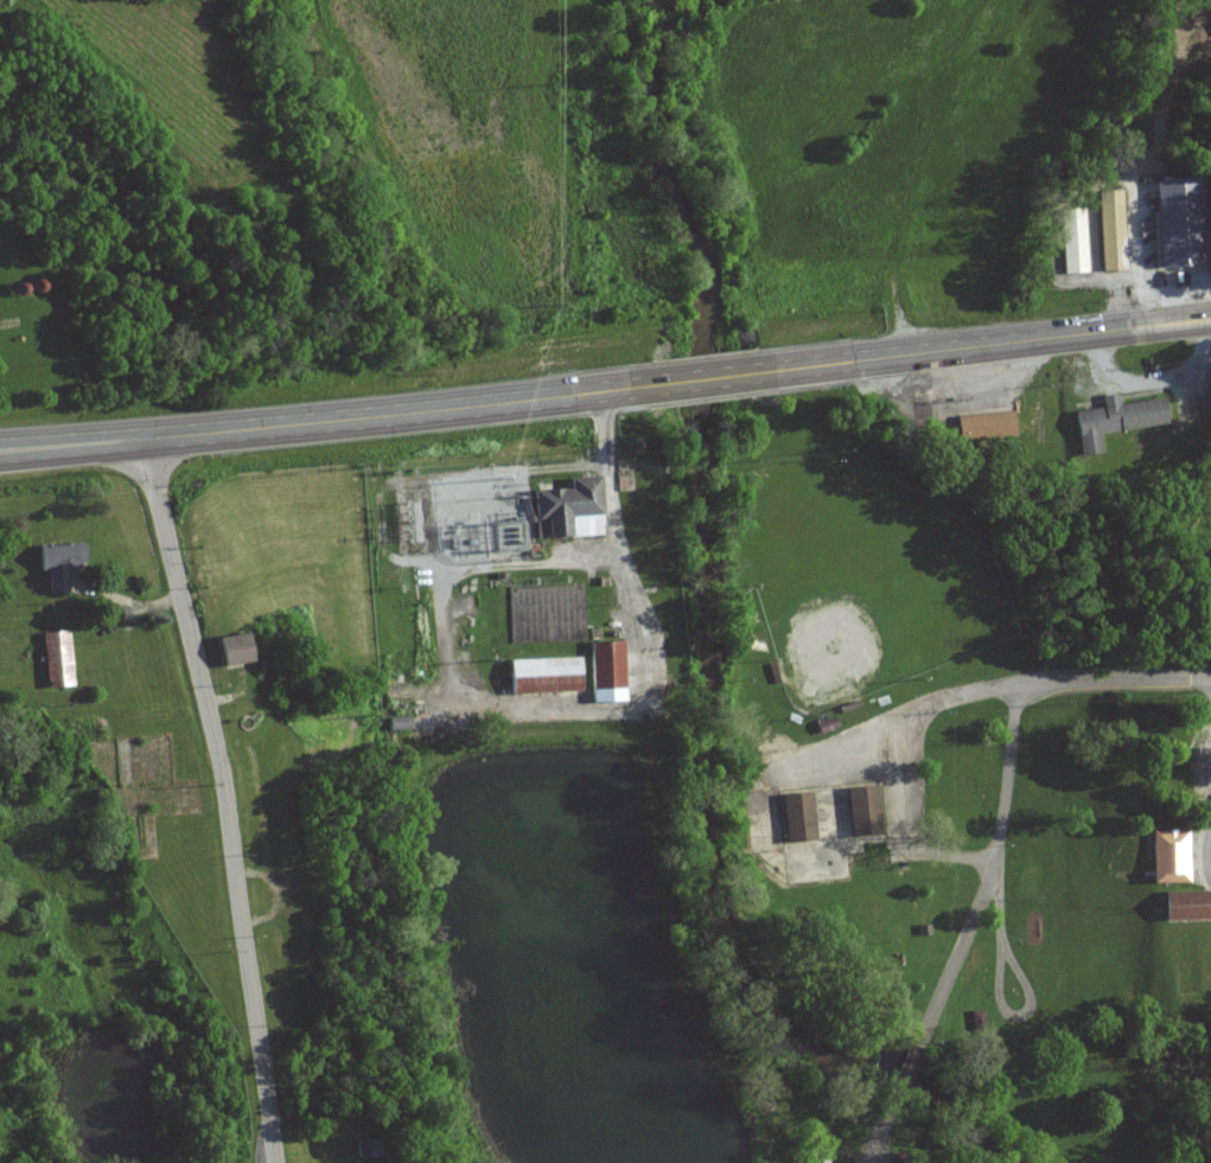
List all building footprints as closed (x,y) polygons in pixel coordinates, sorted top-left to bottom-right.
[(1156,268),(1201,266),(1196,179),(1151,181),(1156,268)] [(1101,271),(1126,270),(1123,191),(1098,192),(1101,271)] [(1060,274),(1086,274),(1084,209),(1058,210),(1060,274)] [(1168,425),(1165,398),(1118,405),(1116,395),(1099,397),(1101,409),(1073,413),(1080,457),(1103,454),(1101,434),(1168,425)] [(1012,439),(1011,413),(953,416),(954,442),(1012,439)] [(597,478),(566,479),(566,491),(530,492),(531,521),(541,520),(542,539),(599,537),(597,478)] [(46,572),(46,595),(65,594),(65,570),(83,570),(83,545),(33,546),(34,572),(46,572)] [(585,586),(510,588),(512,643),(586,641),(585,586)] [(41,633),(43,689),(73,688),(71,632),(41,633)] [(214,638),(217,667),(252,663),(250,634),(214,638)] [(589,704),(623,703),(623,679),(625,679),(625,643),(588,643),(589,704)] [(582,658),(505,661),(506,695),(583,692),(582,658)] [(409,718),(389,718),(389,731),(409,731),(409,718)] [(878,835),(873,787),(843,790),(848,838),(878,835)] [(808,794),(779,796),(782,844),(811,843),(808,794)] [(1146,832),(1147,885),(1185,884),(1183,831),(1146,832)] [(1205,892),(1159,893),(1159,922),(1206,922),(1205,892)]
